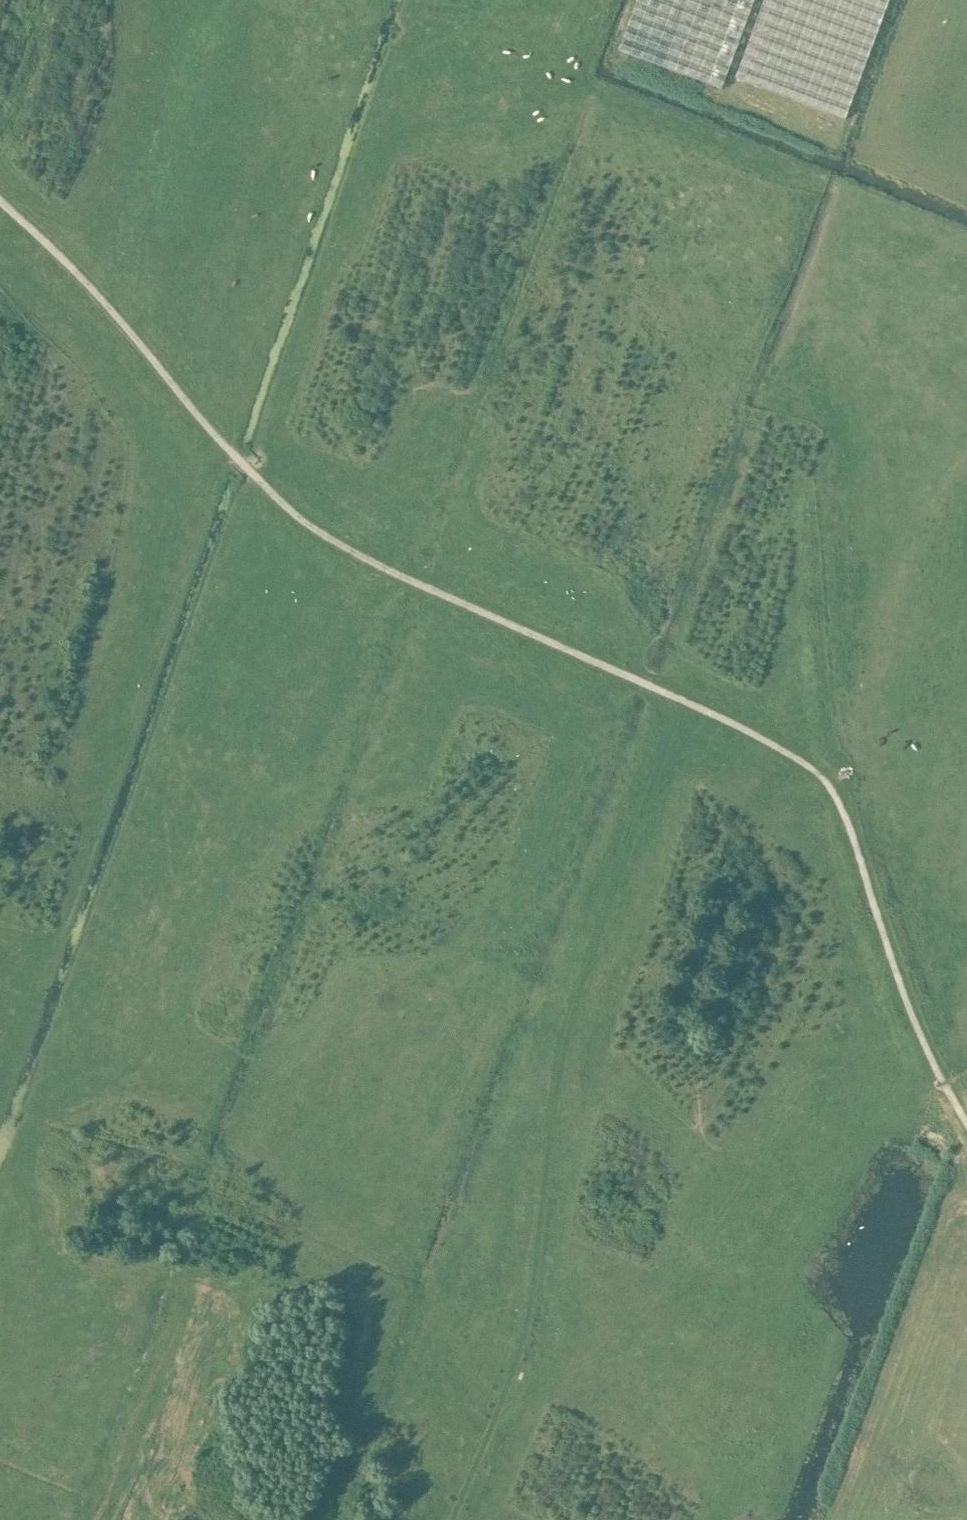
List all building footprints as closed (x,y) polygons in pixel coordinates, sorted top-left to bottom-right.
[(618,50),(722,88),(755,0),(637,0),(618,50)] [(735,77),(846,118),(889,0),(764,0),(735,77)]
